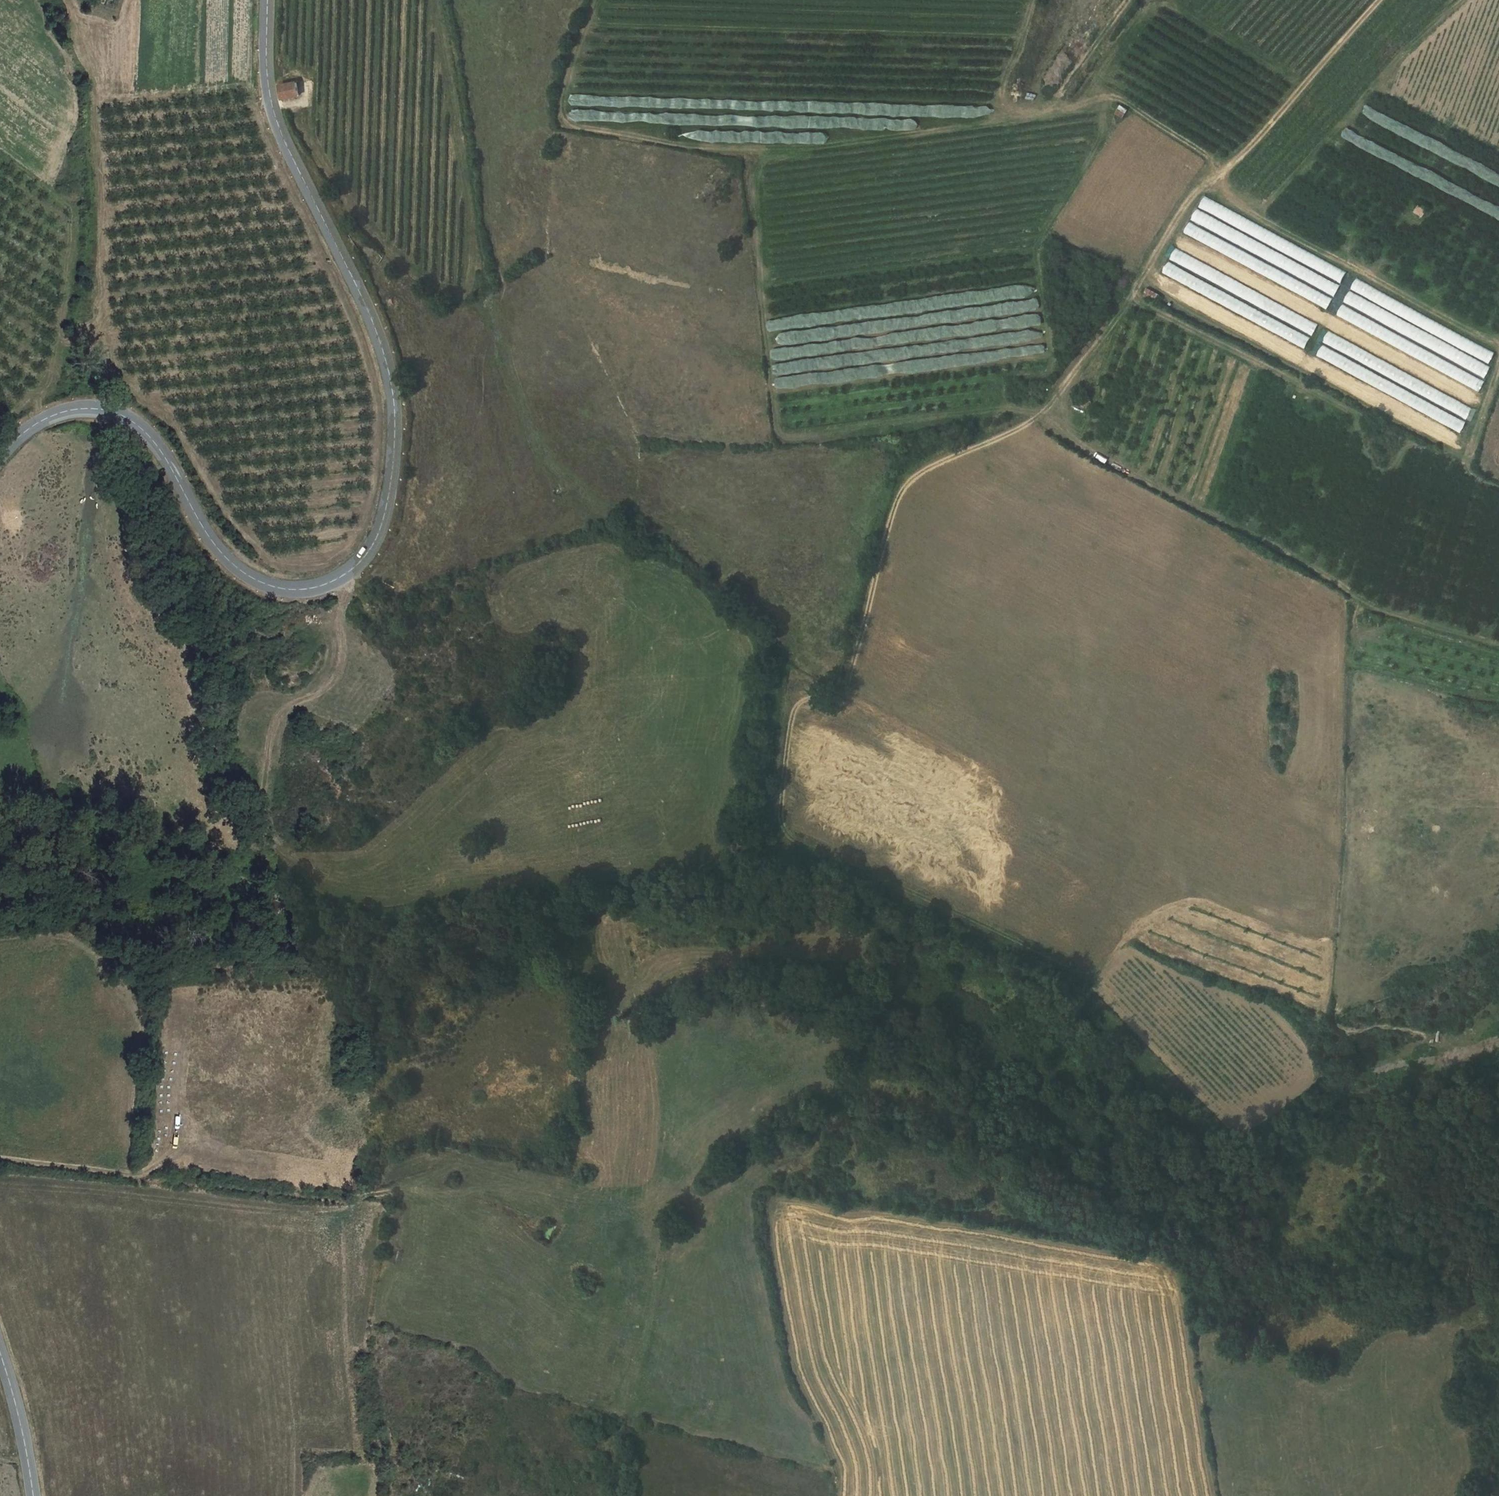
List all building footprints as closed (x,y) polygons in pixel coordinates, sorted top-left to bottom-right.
[(278,86),(281,99),(299,96),(296,83),(278,86)] [(1342,283),(1348,272),(1205,196),(1199,208),(1342,283)] [(1418,206),(1414,212),(1421,217),(1425,211),(1418,206)] [(1188,224),(1183,235),(1329,307),(1334,297),(1188,224)] [(1176,248),(1170,259),(1260,307),(1266,296),(1176,248)] [(1167,264),(1155,288),(1301,359),(1306,349),(1313,335),(1167,264)] [(1350,291),(1343,305),(1487,376),(1492,366),(1490,365),(1497,351),(1355,281),(1350,291)] [(1481,390),(1486,379),(1342,306),(1336,317),(1481,390)] [(1282,320),(1314,336),(1319,325),(1288,309),(1282,320)] [(1322,344),(1468,418),(1474,407),(1328,333),(1322,344)] [(1309,371),(1455,444),(1468,420),(1322,347),(1309,371)] [(1085,394),(1078,403),(1086,409),(1092,400),(1085,394)] [(326,1440),(317,1441),(318,1452),(328,1452),(326,1440)]
